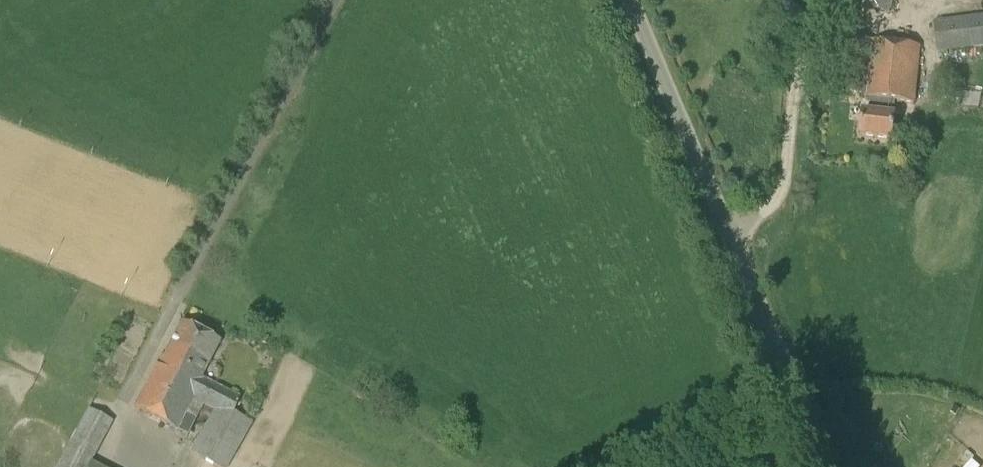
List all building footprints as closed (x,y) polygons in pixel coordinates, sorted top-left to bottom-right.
[(894,0),(853,0),(852,5),(891,14),(894,0)] [(982,48),(982,15),(934,21),(937,53),(982,48)] [(893,114),(895,101),(913,103),(919,46),(847,39),(842,92),(870,95),(870,98),(869,111),(865,111),(862,135),(895,139),(898,115),(893,114)] [(948,93),(947,107),(959,108),(961,95),(948,93)] [(193,453),(220,466),(230,466),(253,423),(235,414),(243,398),(205,378),(223,343),(183,322),(164,357),(162,356),(136,407),(190,435),(205,406),(215,411),(193,453)] [(57,466),(88,466),(112,421),(88,408),(57,466)]
